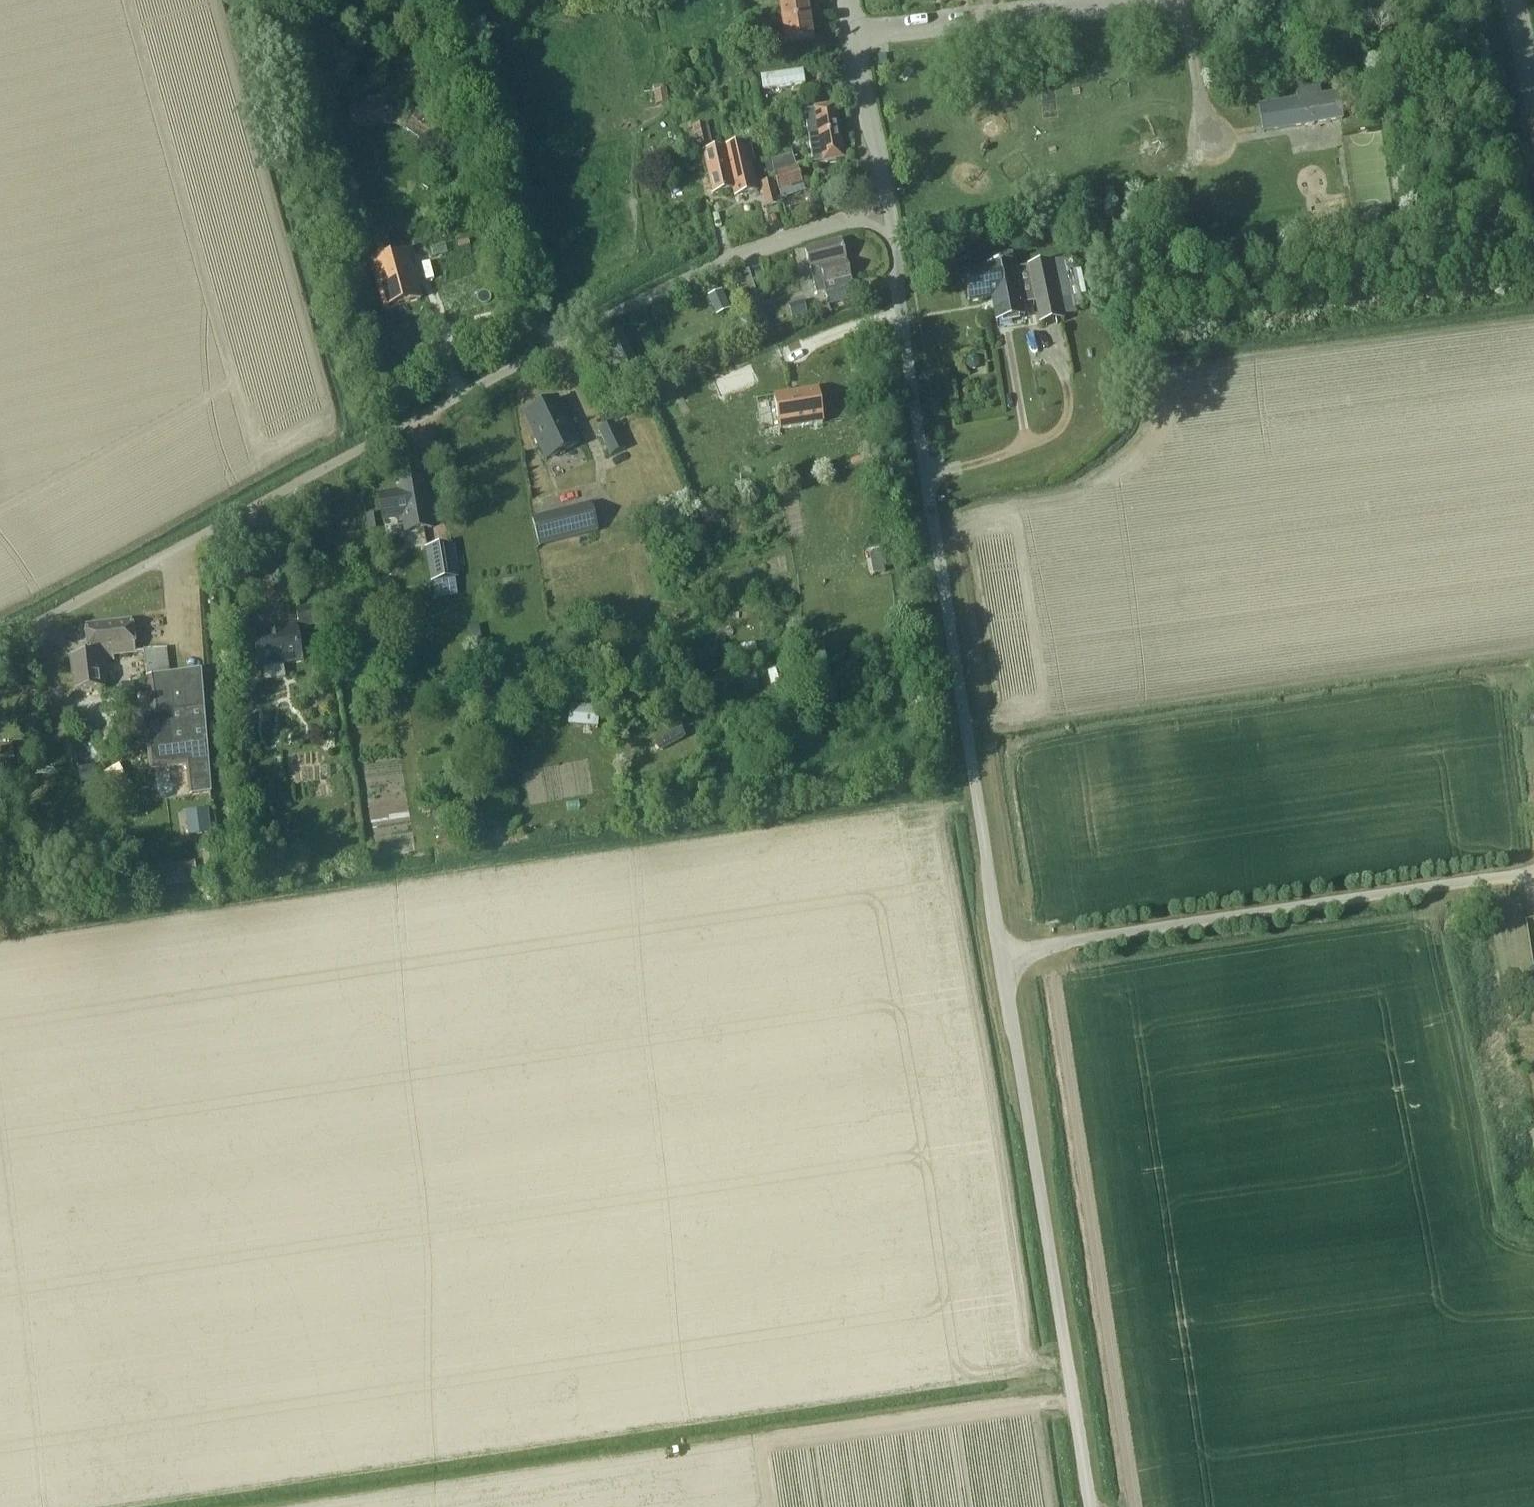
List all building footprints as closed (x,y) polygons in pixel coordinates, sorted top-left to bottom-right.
[(782,23),(809,19),(806,0),(778,0),(782,23)] [(813,43),(809,19),(782,23),(785,48),(813,43)] [(1320,96),(1318,84),(1294,88),(1296,100),(1258,106),(1262,132),(1341,119),(1337,93),(1320,96)] [(668,103),(666,90),(653,92),(655,105),(668,103)] [(406,129),(433,148),(443,134),(438,129),(442,124),(414,108),(413,111),(393,106),(394,98),(381,94),(352,104),(349,110),(355,127),(362,131),(382,124),(389,124),(406,129)] [(826,106),(826,104),(813,106),(814,108),(804,110),(812,163),(822,161),(823,164),(835,162),(835,160),(843,158),(835,105),(826,106)] [(712,143),(707,123),(692,127),(696,146),(712,143)] [(754,160),(750,141),(703,152),(712,194),(733,189),(735,196),(757,191),(750,161),(754,160)] [(806,154),(792,156),(791,153),(771,159),(773,173),(778,191),(781,198),(805,191),(797,166),(807,165),(806,154)] [(779,204),(773,180),(759,184),(765,208),(779,204)] [(846,259),(841,240),(805,249),(810,268),(816,294),(825,292),(828,305),(856,298),(850,277),(845,259),(846,259)] [(383,309),(420,299),(408,253),(371,262),(383,309)] [(1013,270),(1012,262),(961,272),(967,303),(990,299),(994,322),(1022,317),(1020,306),(1034,303),(1038,323),(1059,318),(1049,263),(1013,270)] [(730,310),(722,290),(707,296),(715,316),(730,310)] [(638,366),(620,330),(602,338),(614,362),(611,364),(620,382),(640,372),(643,380),(676,364),(670,350),(638,366)] [(979,365),(979,359),(974,356),(969,356),(965,361),(966,366),(970,370),(976,369),(979,365)] [(817,389),(774,396),(779,430),(822,423),(817,389)] [(524,414),(546,459),(578,444),(557,399),(524,414)] [(610,456),(626,448),(613,423),(598,430),(610,456)] [(433,529),(424,478),(394,483),(396,491),(377,494),(381,522),(401,519),(403,534),(433,529)] [(597,531),(590,503),(532,518),(539,546),(597,531)] [(457,577),(452,543),(425,548),(430,581),(434,581),(436,598),(457,595),(454,578),(457,577)] [(874,551),(877,574),(890,572),(886,549),(874,551)] [(325,625),(321,604),(295,609),(299,630),(325,625)] [(132,653),(128,622),(85,627),(88,652),(85,656),(69,658),(73,691),(102,687),(101,680),(105,680),(103,663),(113,661),(112,656),(132,653)] [(303,662),(296,625),(252,632),(258,670),(303,662)] [(169,673),(166,650),(142,652),(149,714),(140,715),(146,770),(184,766),(187,796),(211,793),(198,670),(169,673)] [(599,707),(569,704),(568,725),(597,727),(599,707)] [(15,771),(12,744),(0,746),(0,773),(15,771)] [(32,778),(21,766),(12,775),(23,787),(32,778)] [(216,815),(196,818),(198,841),(219,839),(216,815)] [(204,865),(216,864),(214,850),(202,851),(204,865)] [(196,881),(193,862),(141,870),(144,890),(196,881)]
